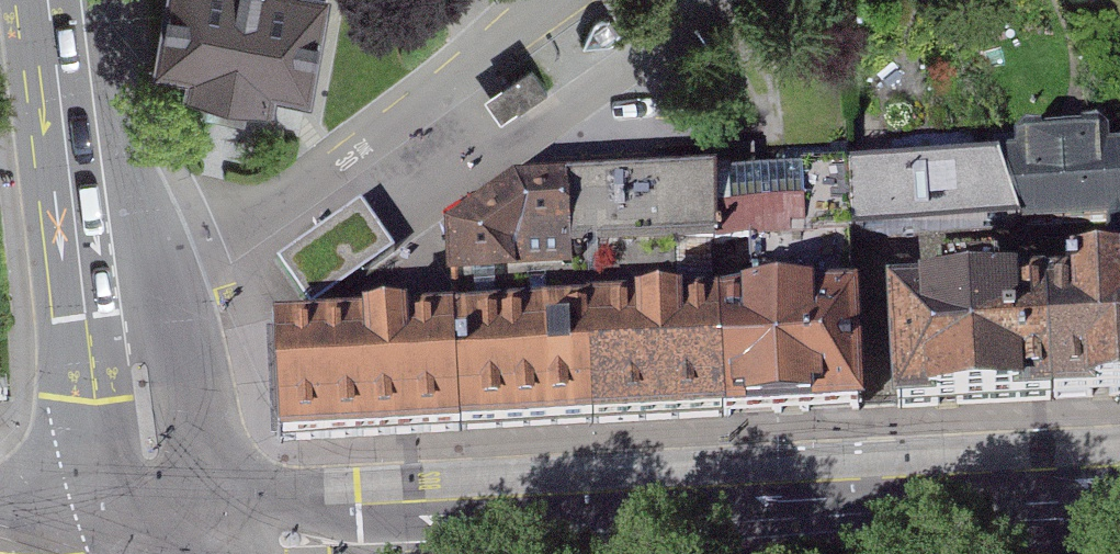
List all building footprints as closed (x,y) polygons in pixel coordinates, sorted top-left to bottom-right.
[(141,64),(177,71),(175,86),(260,101),(262,89),(303,97),(321,0),(153,0),(141,64)] [(596,21),(584,43),(607,43),(614,37),(617,31),(613,24),(609,17),(601,18),(596,21)] [(1017,240),(1119,234),(1119,155),(1104,155),(1103,133),(1012,136),(1013,163),(995,163),(998,177),(1017,240)] [(998,177),(861,184),(861,248),(1017,240),(998,177)] [(707,182),(710,257),(804,253),(801,178),(707,182)] [(444,290),(569,286),(568,265),(608,263),(608,278),(661,276),(660,259),(710,257),(707,182),(512,191),(444,240),(444,290)] [(361,204),(277,262),(310,310),(394,252),(361,204)] [(1047,283),(1053,399),(1119,395),(1119,279),(1047,283)] [(1047,283),(887,294),(898,410),(1053,399),(1047,283)] [(857,296),(712,304),(718,420),(863,413),(857,296)] [(712,304),(273,325),(280,442),(718,420),(712,304)]
